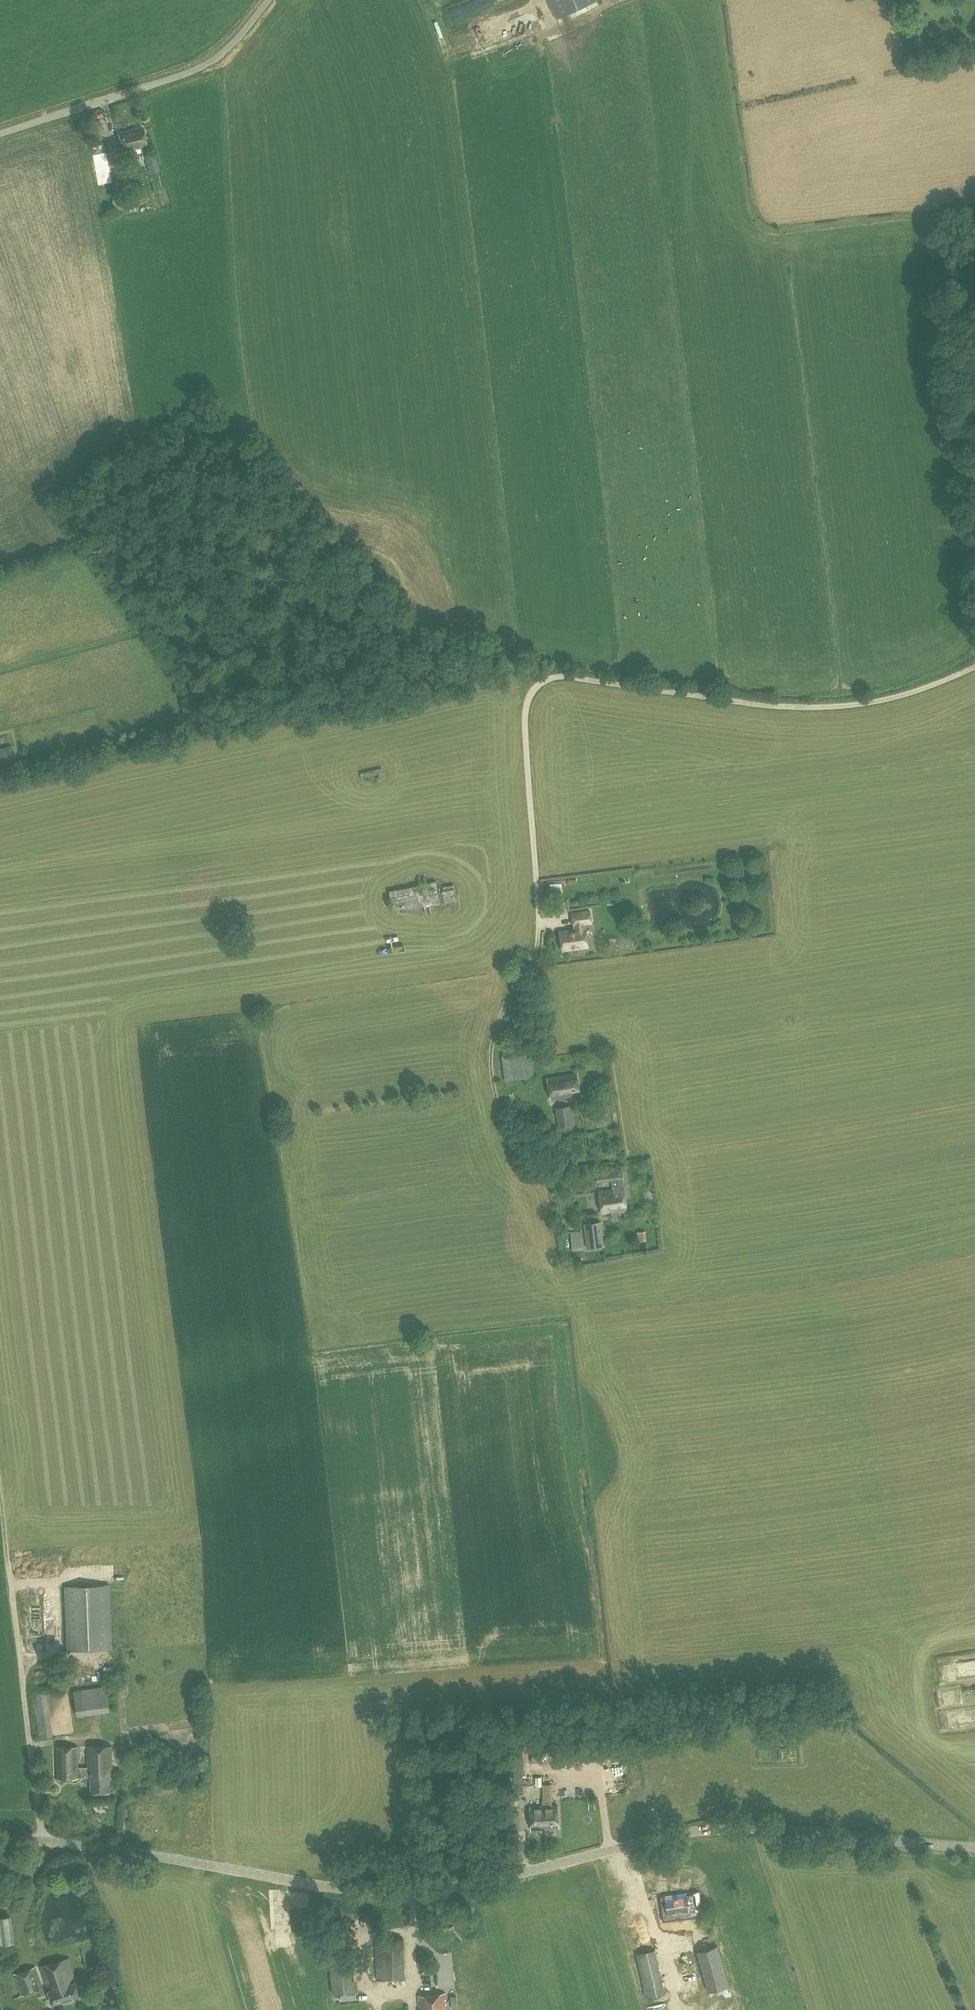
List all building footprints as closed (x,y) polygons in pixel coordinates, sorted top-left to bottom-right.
[(504,10),(529,0),(500,0),(504,10)] [(557,19),(597,0),(549,0),(557,19)] [(583,7),(570,14),(574,21),(587,14),(583,7)] [(525,13),(513,15),(515,22),(528,21),(527,16),(525,16),(525,13)] [(119,132),(123,151),(148,145),(143,126),(119,132)] [(146,156),(148,164),(153,162),(153,164),(158,163),(155,153),(151,154),(151,155),(146,156)] [(17,769),(13,750),(0,752),(0,772),(17,769)] [(699,900),(699,893),(690,892),(690,913),(706,913),(706,900),(699,900)] [(561,932),(564,950),(588,946),(585,923),(592,922),(590,911),(573,914),(575,925),(576,924),(577,930),(561,932)] [(502,1056),(503,1067),(505,1080),(535,1076),(531,1052),(502,1056)] [(548,1078),(551,1100),(580,1095),(577,1073),(548,1078)] [(574,1124),(571,1105),(555,1108),(559,1127),(574,1124)] [(612,1181),(619,1181),(624,1180),(623,1171),(597,1174),(598,1183),(612,1181)] [(612,1181),(613,1188),(613,1189),(599,1191),(602,1213),(611,1212),(612,1213),(628,1211),(625,1187),(620,1187),(619,1181),(612,1181)] [(601,1222),(584,1224),(587,1248),(604,1246),(601,1222)] [(583,1247),(581,1230),(571,1231),(573,1249),(583,1247)] [(638,1232),(638,1240),(647,1239),(646,1231),(638,1232)] [(65,1586),(68,1649),(112,1647),(110,1584),(65,1586)] [(90,1677),(102,1676),(101,1667),(90,1668),(90,1677)] [(74,1690),(77,1715),(110,1711),(107,1685),(74,1690)] [(33,1693),(40,1737),(53,1735),(47,1691),(33,1693)] [(91,1777),(91,1791),(111,1791),(111,1774),(113,1774),(112,1746),(88,1746),(88,1766),(79,1767),(79,1746),(56,1746),(57,1778),(91,1777)] [(524,1774),(522,1747),(504,1749),(508,1794),(523,1793),(521,1774),(524,1774)] [(532,1764),(540,1764),(540,1751),(532,1751),(532,1764)] [(547,1802),(557,1802),(557,1788),(548,1788),(547,1802)] [(509,1810),(523,1809),(522,1797),(517,1797),(518,1801),(509,1802),(509,1810)] [(530,1806),(531,1829),(559,1828),(558,1804),(530,1806)] [(667,1899),(669,1912),(688,1910),(688,1904),(694,1903),(694,1904),(700,1903),(699,1893),(673,1896),(673,1898),(667,1899)] [(15,1942),(12,1916),(0,1917),(0,1944),(15,1942)] [(281,1936),(281,1948),(296,1947),(295,1936),(281,1936)] [(406,1978),(404,1938),(375,1938),(377,1978),(406,1978)] [(697,1951),(708,1992),(729,1985),(718,1945),(697,1951)] [(635,1955),(642,1985),(645,1984),(647,1993),(665,1989),(664,1981),(662,1981),(655,1950),(635,1955)] [(330,1952),(333,1993),(353,1991),(350,1951),(330,1952)] [(41,1966),(52,2003),(81,1994),(77,1981),(76,1981),(69,1958),(41,1966)] [(14,1973),(21,1995),(37,1990),(38,1996),(45,1994),(43,1988),(44,1988),(35,1966),(14,1973)] [(420,2009),(448,2009),(446,1992),(418,1995),(420,2009)]
